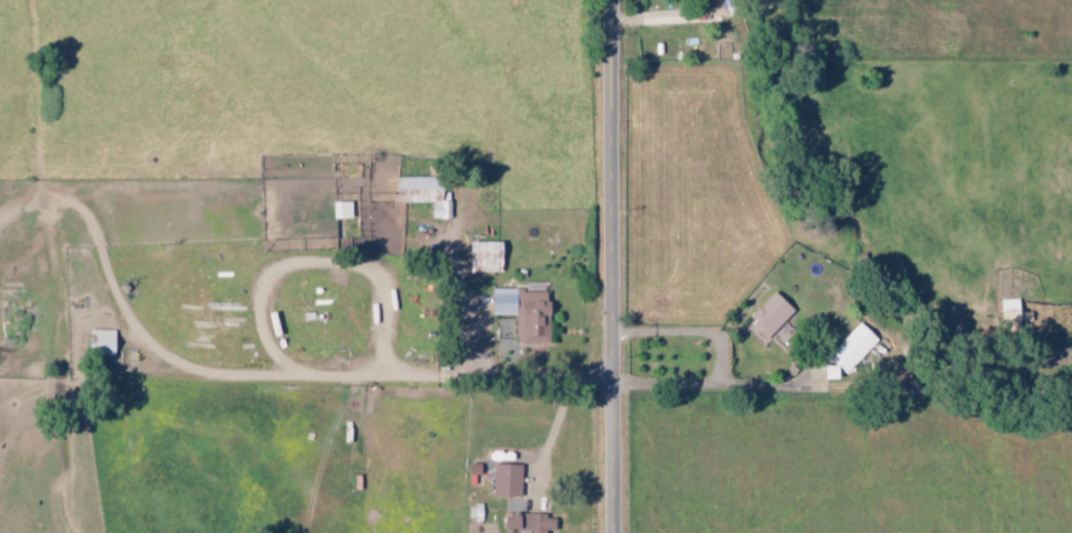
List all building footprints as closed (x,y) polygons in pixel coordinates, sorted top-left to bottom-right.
[(432,203),(432,219),(451,219),(451,191),(446,191),(446,177),(399,177),(399,202),(432,203)] [(504,242),(470,242),(471,273),(504,272),(504,242)] [(551,290),(494,291),(494,316),(518,315),(519,344),(552,343),(551,325),(547,325),(546,316),(551,316),(551,290)] [(758,323),(752,328),(765,341),(796,312),(777,291),(751,316),(758,323)] [(828,359),(833,364),(826,373),(836,381),(845,371),(848,374),(879,339),(860,322),(828,359)] [(117,354),(116,330),(91,331),(92,355),(117,354)] [(522,497),(522,465),(494,465),(494,497),(522,497)] [(548,531),(557,531),(557,519),(548,519),(548,515),(509,514),(508,530),(531,530),(531,532),(548,532),(548,531)]
